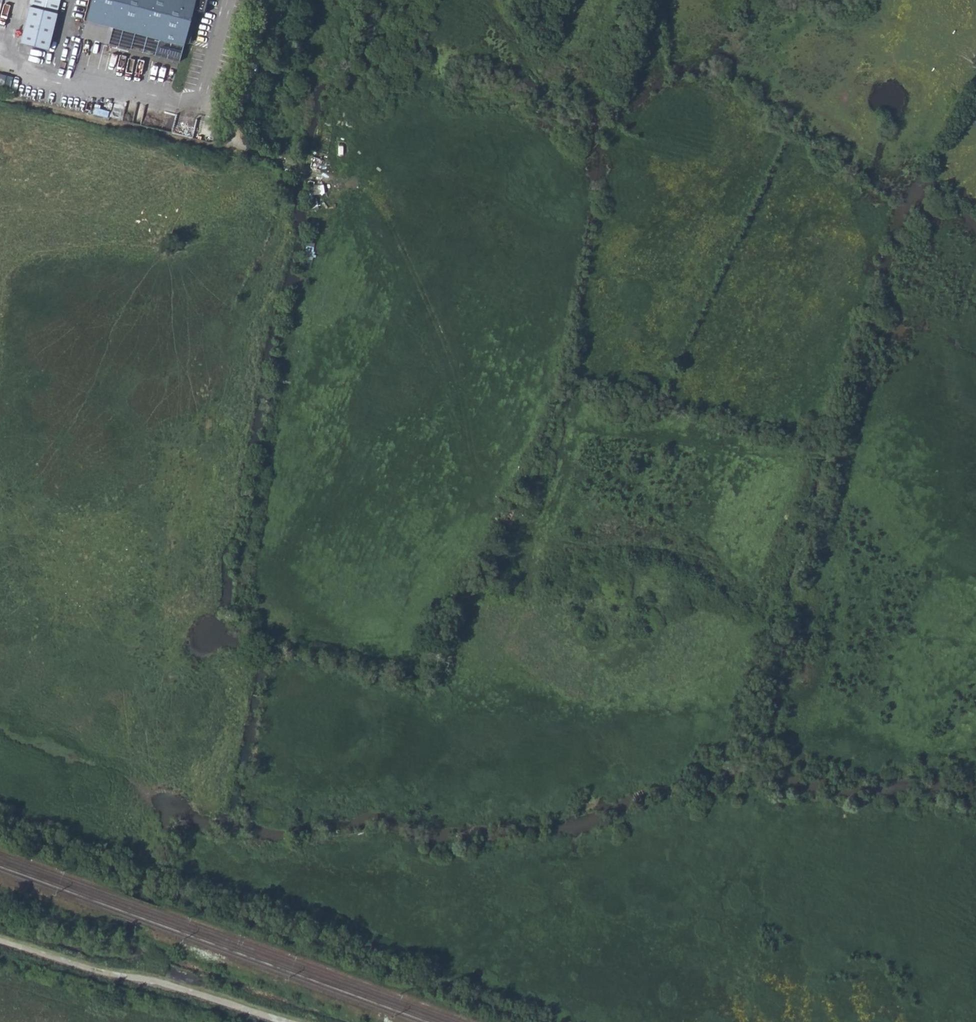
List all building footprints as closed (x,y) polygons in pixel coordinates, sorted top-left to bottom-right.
[(19,43),(45,50),(59,0),(30,0),(19,43)] [(86,20),(145,35),(183,45),(195,0),(91,0),(86,20)] [(81,37),(141,52),(145,35),(86,20),(81,37)] [(140,80),(148,56),(118,47),(111,71),(140,80)] [(154,62),(151,80),(167,83),(170,65),(154,62)] [(9,91),(13,76),(0,73),(0,88),(9,91)]
